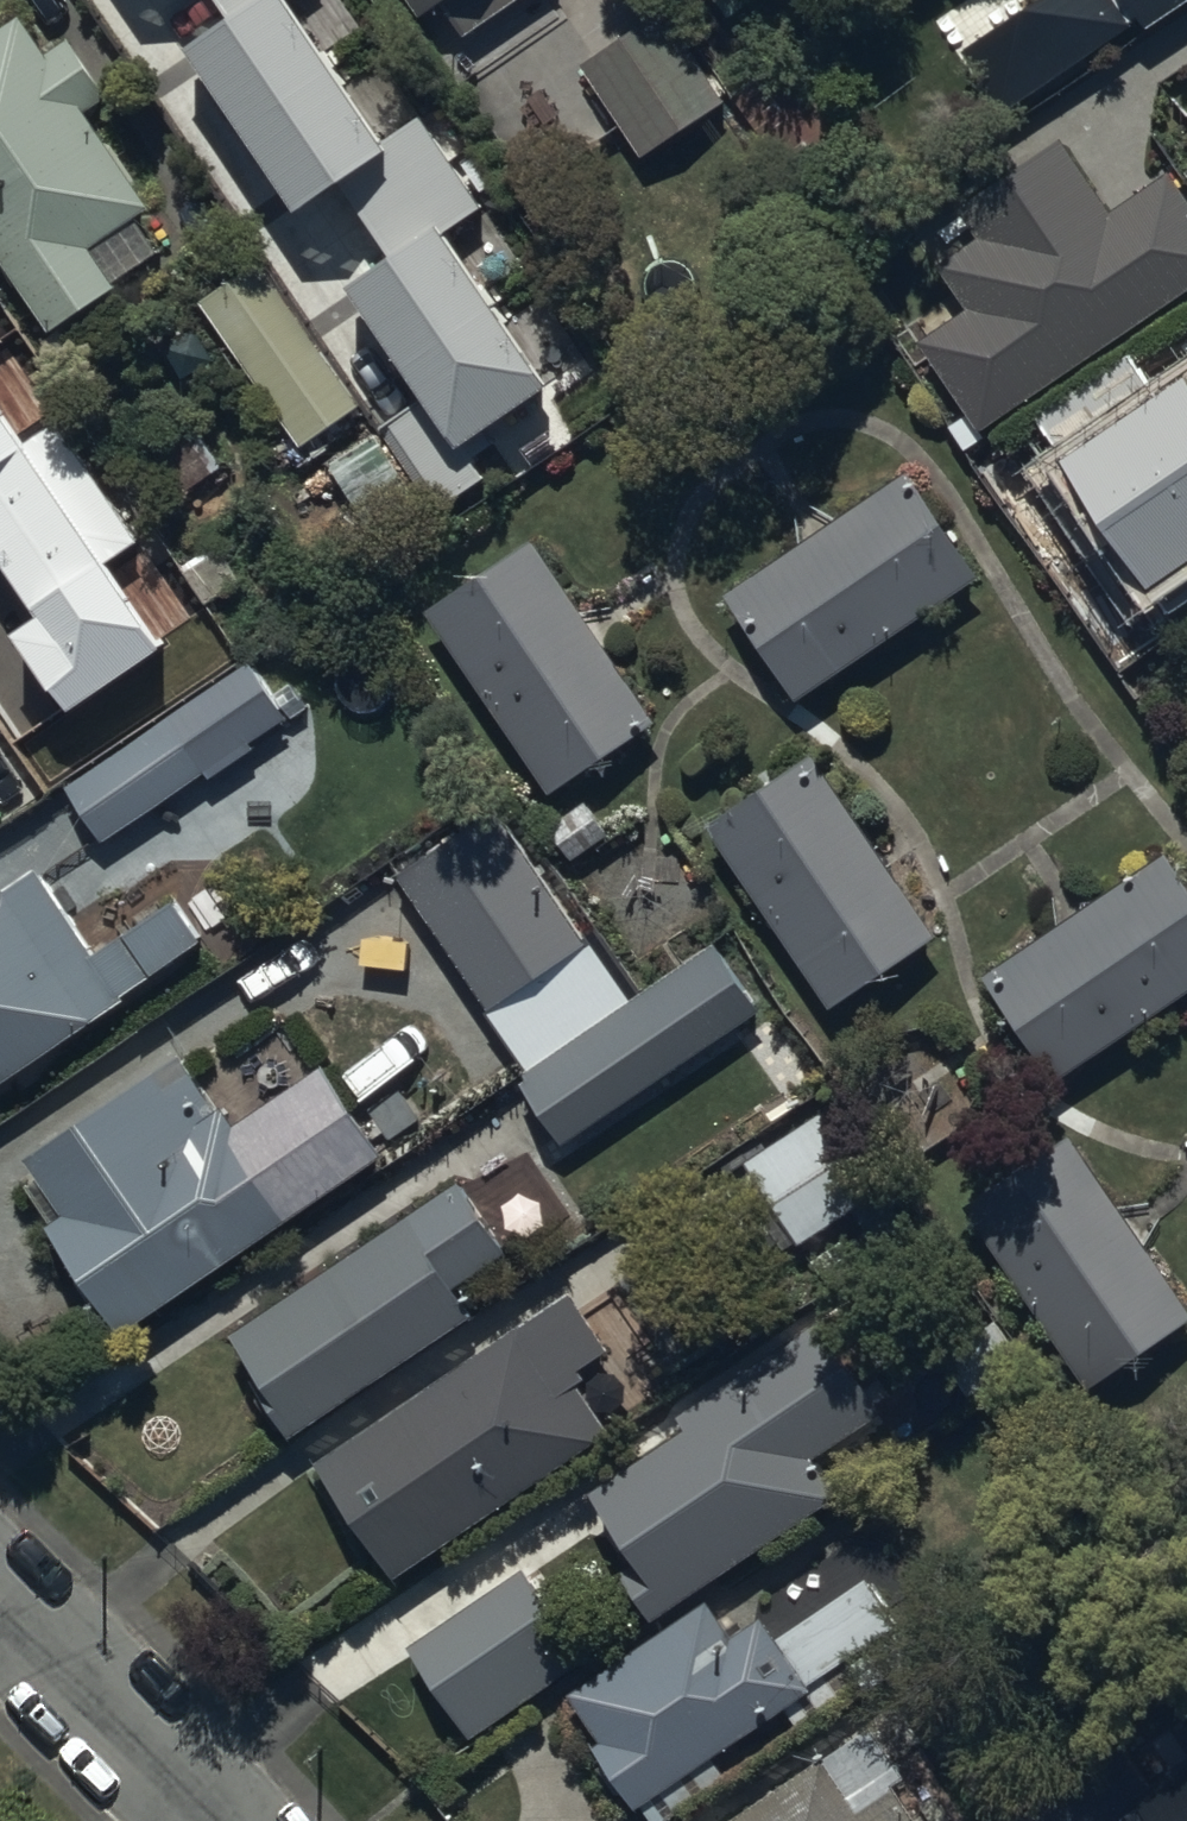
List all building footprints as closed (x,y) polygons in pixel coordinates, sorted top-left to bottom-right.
[(223,16),(176,48),(292,215),(341,181),(397,262),(351,294),(454,442),(540,382),(438,236),(484,204),(421,114),(383,140),(286,0),(212,0),(223,16)] [(426,22),(445,9),(469,43),(532,0),(411,0),(426,22)] [(1007,116),(1181,0),(1049,0),(966,55),(1007,116)] [(582,71),(647,163),(727,106),(663,15),(582,71)] [(56,342),(126,295),(120,286),(164,256),(142,224),(158,214),(93,119),(114,105),(72,44),(52,58),(26,20),(0,38),(0,260),(56,342)] [(784,61),(735,99),(807,194),(857,156),(784,61)] [(919,341),(978,428),(1186,286),(1186,203),(1166,173),(1110,211),(1060,137),(954,209),(974,239),(934,266),(964,310),(919,341)] [(260,260),(197,303),(299,449),(361,407),(260,260)] [(1064,497),(1131,596),(1152,582),(1172,612),(1186,602),(1186,406),(1163,423),(1159,417),(1073,476),(1080,486),(1064,497)] [(35,620),(11,636),(60,710),(154,647),(98,563),(130,542),(53,427),(20,449),(0,419),(0,567),(35,620)] [(910,474),(727,600),(800,707),(983,581),(910,474)] [(535,545),(429,617),(554,801),(660,729),(535,545)] [(65,787),(106,845),(204,778),(209,786),(315,712),(268,646),(65,787)] [(816,758),(709,831),(836,1018),(943,945),(816,758)] [(404,878),(493,1014),(590,950),(501,814),(404,878)] [(984,981),(1058,1090),(1186,1002),(1186,888),(1166,857),(984,981)] [(127,1005),(125,1001),(205,947),(177,906),(99,959),(42,875),(0,903),(0,1091),(127,1005)] [(626,1006),(549,1057),(517,1080),(568,1151),(763,1012),(714,944),(626,1006)] [(158,1079),(30,1166),(67,1221),(52,1232),(125,1340),(389,1162),(328,1073),(241,1131),(229,1113),(222,1118),(195,1078),(169,1095),(158,1079)] [(838,1111),(747,1169),(799,1251),(855,1215),(878,1252),(907,1233),(885,1199),(891,1195),(838,1111)] [(969,1213),(1092,1399),(1186,1336),(1186,1305),(1079,1141),(969,1213)] [(294,1445),(299,1442),(479,1322),(461,1294),(514,1259),(463,1184),(233,1337),(265,1386),(258,1390),(294,1445)] [(574,1296),(318,1469),(397,1586),(615,1439),(582,1390),(592,1383),(586,1375),(615,1356),(574,1296)] [(615,1570),(643,1610),(827,1486),(799,1446),(872,1396),(818,1317),(673,1415),(683,1430),(589,1493),(633,1558),(615,1570)] [(523,1574),(411,1654),(476,1744),(588,1664),(523,1574)] [(576,1701),(607,1747),(597,1755),(640,1818),(646,1814),(650,1820),(677,1820),(730,1784),(719,1767),(793,1716),(808,1740),(921,1663),(867,1585),(780,1645),(766,1624),(737,1644),(713,1608),(576,1701)] [(744,1820),(917,1820),(898,1792),(908,1785),(874,1734),(744,1820)] [(1148,1794),(1119,1752),(1028,1813),(1033,1820),(1186,1820),(1186,1768),(1148,1794)]
